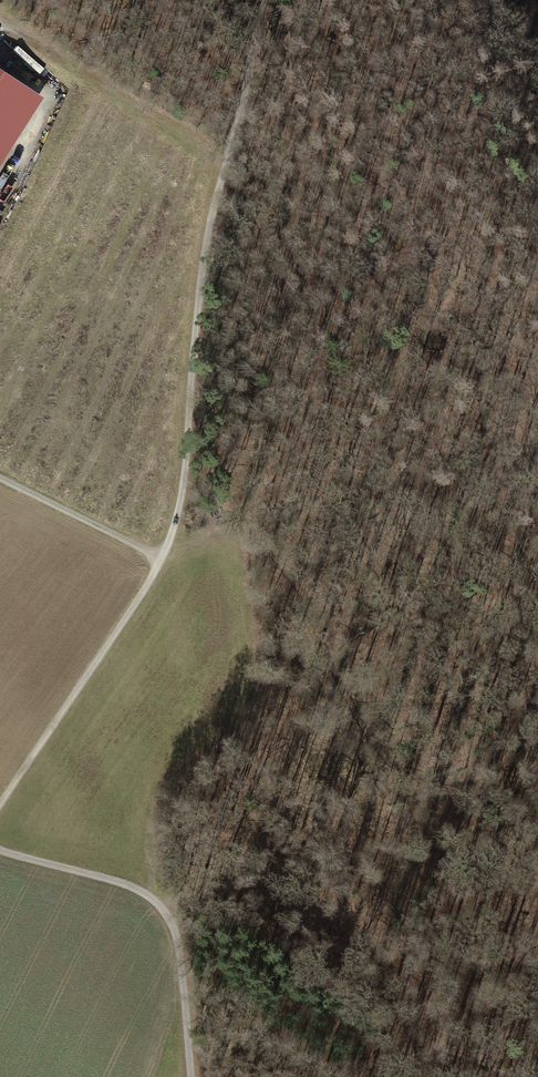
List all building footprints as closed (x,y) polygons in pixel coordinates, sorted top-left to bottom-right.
[(0,85),(0,146),(27,103),(0,85)]
